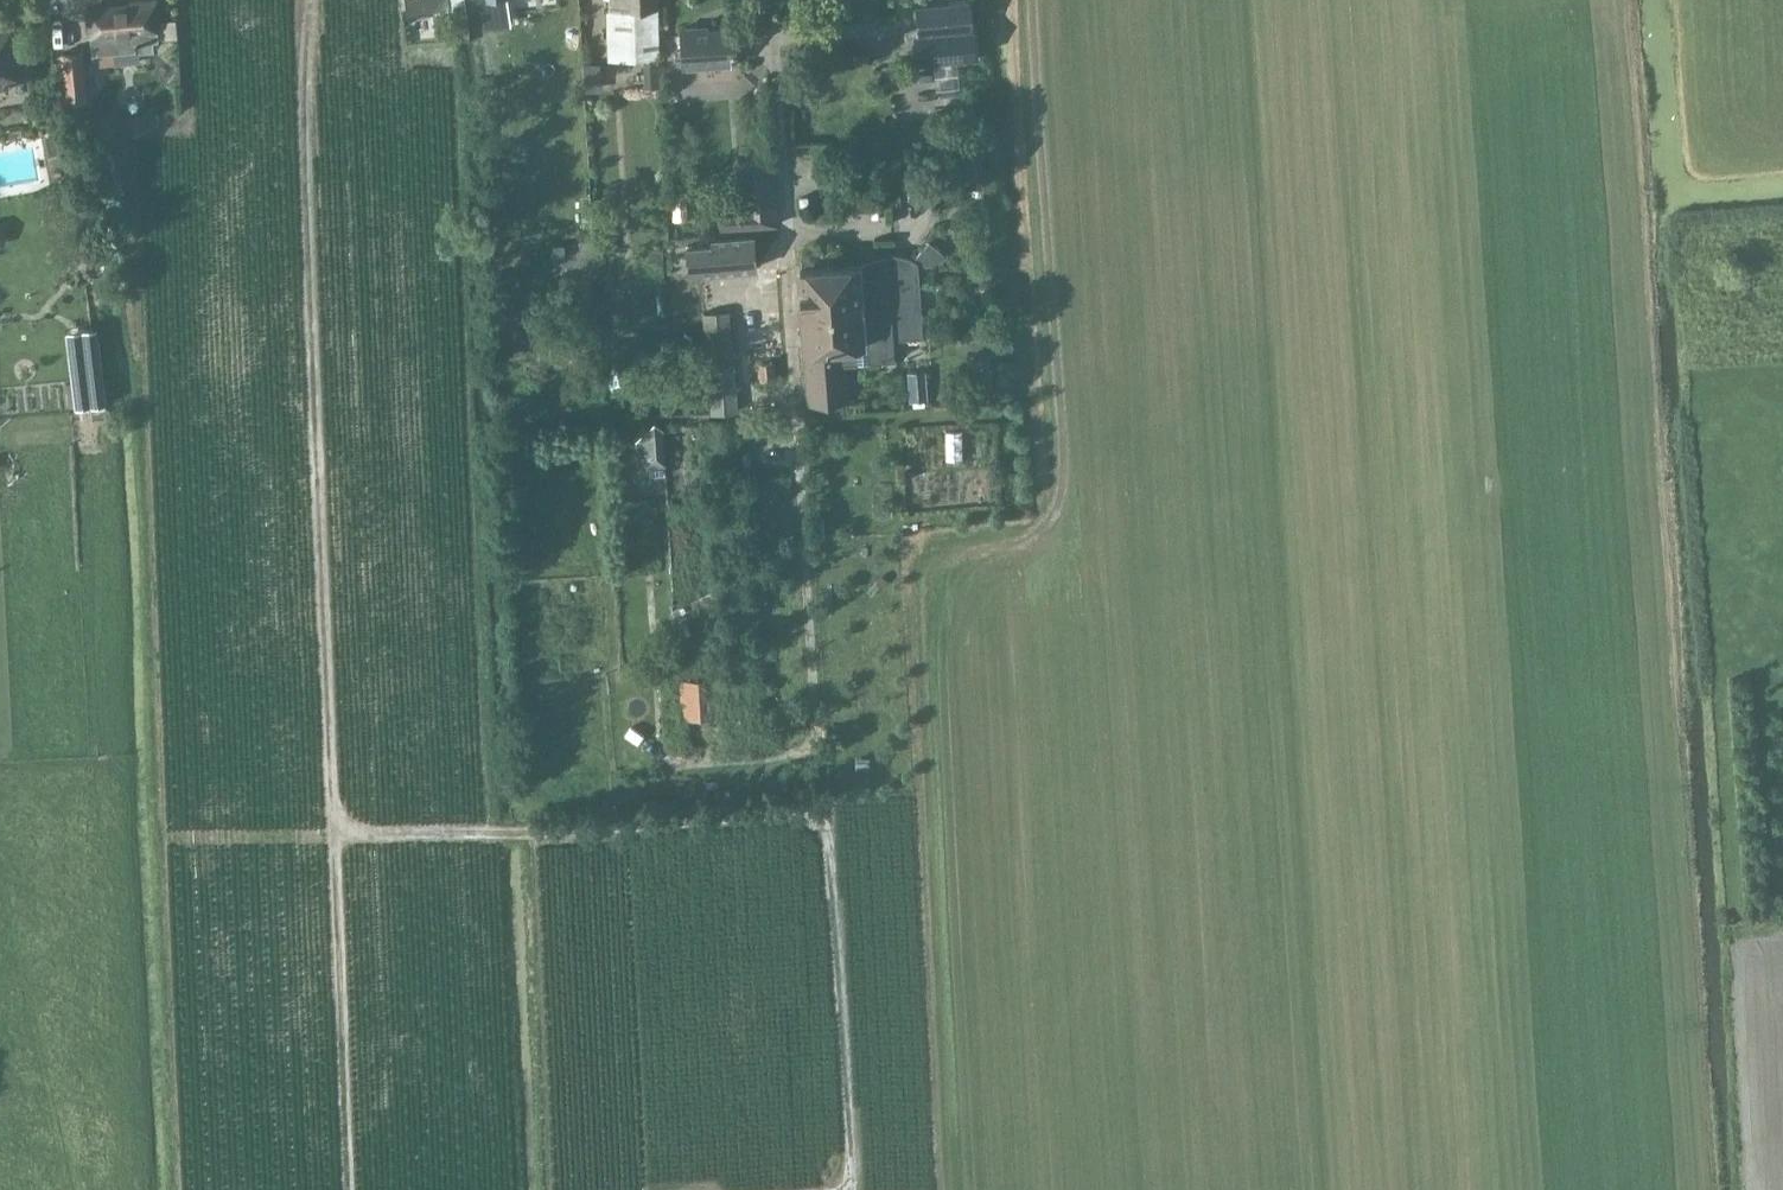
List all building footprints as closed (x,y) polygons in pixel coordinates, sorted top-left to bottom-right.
[(99,53),(101,65),(140,61),(138,41),(159,38),(155,0),(132,0),(132,1),(88,2),(93,53),(99,53)] [(430,9),(432,22),(464,18),(462,0),(406,0),(407,12),(430,9)] [(658,59),(656,0),(605,0),(607,61),(658,59)] [(920,35),(973,29),(969,1),(917,6),(920,35)] [(19,78),(9,20),(0,21),(0,85),(2,84),(1,81),(19,78)] [(684,66),(736,62),(734,28),(698,31),(697,27),(682,28),(684,66)] [(976,59),(973,29),(920,35),(918,35),(922,65),(976,59)] [(87,97),(83,51),(60,53),(64,99),(87,97)] [(69,138),(67,121),(49,123),(51,140),(69,138)] [(41,177),(33,138),(0,145),(0,185),(41,177)] [(774,171),(742,174),(744,207),(719,209),(721,228),(778,224),(774,171)] [(6,209),(0,210),(0,226),(10,224),(6,209)] [(689,272),(756,267),(754,235),(712,238),(713,243),(687,245),(689,272)] [(845,400),(844,384),(842,361),(895,358),(894,337),(924,335),(917,259),(909,255),(900,253),(887,252),(888,262),(801,267),(802,268),(801,268),(806,345),(807,345),(811,402),(845,400)] [(704,313),(704,312),(702,288),(695,288),(694,276),(674,276),(677,315),(704,313)] [(644,322),(666,321),(664,291),(661,291),(660,279),(654,279),(655,291),(642,292),(644,322)] [(730,309),(704,312),(704,313),(712,412),(739,410),(730,309)] [(911,357),(909,387),(930,388),(931,358),(911,357)] [(649,428),(650,441),(637,442),(640,476),(667,474),(663,427),(649,428)]
